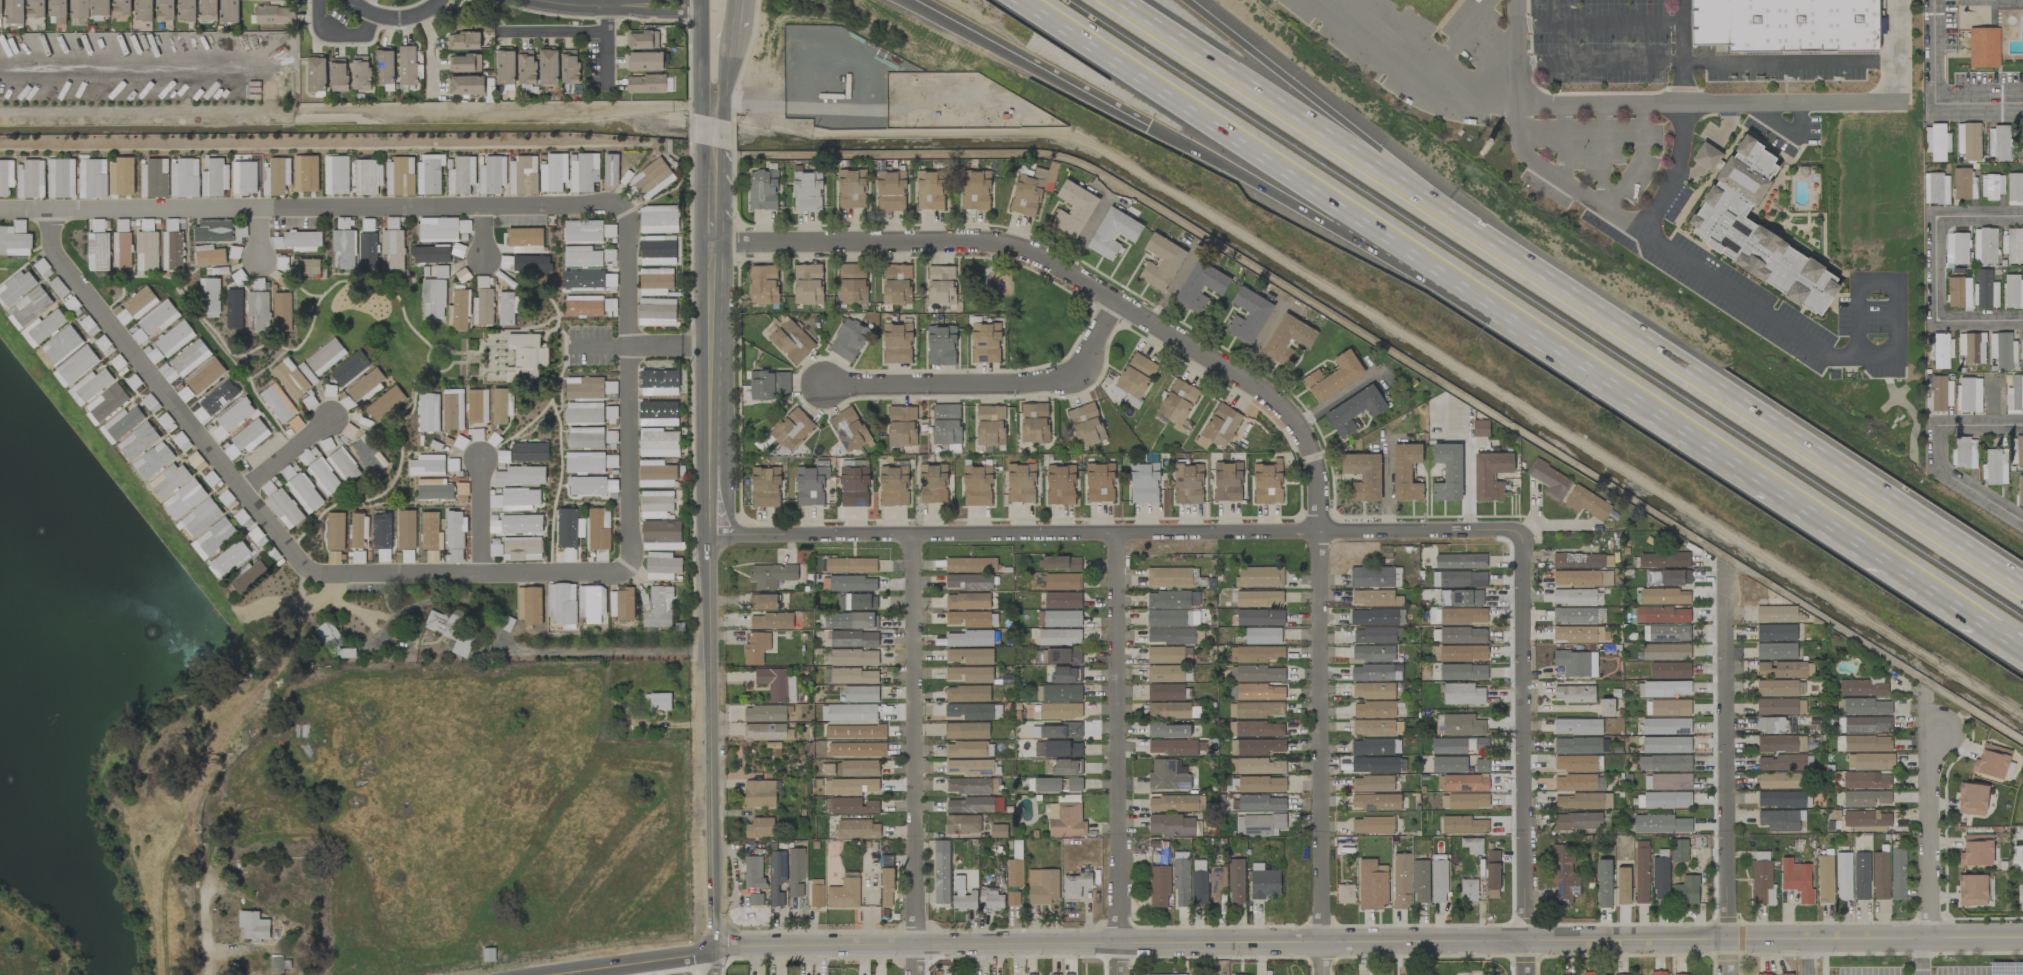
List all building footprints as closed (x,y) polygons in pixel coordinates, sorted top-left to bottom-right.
[(5,25),(24,24),(23,0),(4,0),(5,25)] [(44,0),(27,0),(28,18),(45,18),(44,0)] [(56,16),(56,24),(66,24),(66,0),(49,0),(49,16),(56,16)] [(88,19),(87,0),(70,0),(70,19),(88,19)] [(91,15),(110,15),(109,0),(91,0),(91,15)] [(114,16),(131,15),(131,0),(113,0),(114,16)] [(152,0),(134,0),(134,21),(152,21),(152,0)] [(157,20),(174,20),(174,0),(157,0),(157,20)] [(196,21),(195,0),(177,0),(178,22),(196,21)] [(217,21),(217,0),(200,0),(199,21),(217,21)] [(238,0),(220,0),(221,22),(239,22),(238,0)] [(1692,49),(1692,0),(1872,0),(1872,48),(1692,49)] [(256,6),(255,24),(292,25),(292,7),(256,6)] [(1999,68),(1999,28),(1968,28),(1969,68),(1999,68)] [(626,31),(627,50),(659,49),(658,30),(626,31)] [(446,33),(446,50),(480,50),(481,33),(446,33)] [(399,85),(416,85),(415,46),(398,46),(399,85)] [(394,84),(393,48),(375,48),(376,84),(394,84)] [(534,51),(518,50),(518,84),(534,84),(534,51)] [(539,84),(558,85),(559,51),(540,50),(539,84)] [(561,84),(579,84),(578,50),(561,50),(561,84)] [(515,85),(514,51),(496,52),(497,85),(515,85)] [(628,71),(663,71),(663,53),(628,53),(628,71)] [(448,55),(449,73),(481,72),(480,55),(448,55)] [(370,90),(369,56),(352,56),(353,91),(370,90)] [(307,57),(307,92),(326,92),(326,57),(307,57)] [(330,91),(347,92),(347,59),(330,59),(330,91)] [(627,76),(627,94),(666,93),(666,75),(627,76)] [(450,76),(450,94),(485,95),(485,77),(450,76)] [(1979,123),(1956,124),(1957,154),(1963,154),(1963,161),(1980,161),(1979,123)] [(1925,153),(1931,153),(1931,162),(1946,162),(1945,153),(1950,153),(1950,133),(1945,133),(1945,125),(1924,125),(1925,153)] [(2009,126),(1988,127),(1988,160),(2010,160),(2009,126)] [(1746,221),(1782,161),(1742,137),(1684,233),(1821,316),(1843,280),(1746,221)] [(1691,162),(1712,172),(1722,153),(1701,142),(1691,162)] [(546,154),(567,154),(567,182),(562,182),(562,192),(540,191),(539,165),(547,165),(546,154)] [(599,154),(577,154),(577,161),(570,161),(571,192),(593,192),(592,182),(599,182),(599,154)] [(444,155),(418,155),(418,195),(441,195),(441,165),(444,165),(444,155)] [(469,195),(470,185),(474,185),(475,157),(454,156),(454,170),(447,169),(447,194),(469,195)] [(478,194),(500,194),(501,156),(485,156),(485,166),(479,166),(478,194)] [(509,161),(509,194),(516,194),(516,195),(537,195),(538,173),(537,173),(537,156),(531,157),(531,156),(516,156),(515,161),(509,161)] [(263,196),(285,196),(285,186),(290,186),(290,158),(269,158),(269,167),(263,167),(263,196)] [(386,196),(414,196),(414,159),(386,158),(386,196)] [(629,178),(643,201),(676,181),(662,158),(629,178)] [(75,198),(74,159),(47,159),(48,198),(75,198)] [(79,198),(107,198),(107,159),(78,160),(79,198)] [(109,166),(109,198),(138,198),(137,159),(116,159),(116,166),(109,166)] [(201,171),(201,196),(226,196),(227,159),(206,159),(205,171),(201,171)] [(14,160),(0,160),(0,197),(8,197),(8,187),(13,187),(14,160)] [(44,198),(44,160),(24,160),(24,165),(17,165),(17,198),(44,198)] [(140,160),(140,197),(167,198),(168,161),(140,160)] [(170,160),(171,198),(199,197),(198,160),(170,160)] [(355,160),(355,195),(377,196),(377,160),(355,160)] [(1048,171),(1034,167),(1032,176),(1019,173),(1009,211),(1035,218),(1048,171)] [(1953,200),(1971,200),(1971,169),(1954,169),(1953,200)] [(749,209),(777,210),(778,171),(749,170),(749,209)] [(839,208),(866,208),(865,170),(839,170),(839,208)] [(878,171),(877,211),(905,211),(906,172),(878,171)] [(990,172),(963,171),(962,210),(989,211),(990,172)] [(917,210),(944,210),(943,172),(916,172),(917,210)] [(822,173),(794,173),(794,212),(823,211),(822,173)] [(1949,204),(1948,174),(1924,174),(1924,204),(1949,204)] [(2002,175),(1984,175),(1984,199),(2002,200),(2002,175)] [(2022,205),(2022,189),(2022,175),(2007,175),(2008,206),(2022,205)] [(1099,198),(1065,180),(1056,197),(1073,206),(1068,214),(1059,209),(1050,225),(1076,240),(1099,198)] [(678,233),(677,206),(639,207),(640,234),(678,233)] [(1087,249),(1113,261),(1121,245),(1113,241),(1116,234),(1135,243),(1144,224),(1108,207),(1087,249)] [(471,218),(419,219),(419,240),(458,240),(458,233),(471,233),(471,218)] [(32,234),(25,234),(26,220),(13,220),(13,227),(0,226),(0,255),(31,255),(32,234)] [(109,220),(92,220),(91,231),(109,232),(109,220)] [(232,221),(199,220),(199,227),(193,227),(193,242),(232,242),(232,221)] [(564,221),(564,243),(602,244),(602,220),(564,221)] [(1974,229),(1973,263),(1996,263),(1997,229),(1974,229)] [(2022,250),(2022,229),(2002,229),(2003,254),(2007,254),(2007,264),(2022,264),(2022,250)] [(403,230),(381,231),(382,271),(403,271),(403,230)] [(322,231),(283,232),(283,237),(271,237),(272,249),(293,248),(293,251),(322,251),(322,231)] [(354,231),(333,231),(332,269),(354,269),(354,231)] [(131,232),(113,233),(113,268),(131,267),(131,232)] [(158,232),(136,232),(136,271),(158,271),(158,232)] [(183,271),(183,233),(162,232),(162,271),(183,271)] [(1143,249),(1160,259),(1156,267),(1147,262),(1138,279),(1163,293),(1186,251),(1153,232),(1143,249)] [(109,271),(109,233),(87,233),(88,271),(109,271)] [(359,234),(359,273),(377,273),(376,233),(359,234)] [(640,237),(675,236),(676,265),(641,265),(641,250),(639,250),(640,237)] [(225,249),(213,249),(213,245),(194,246),(195,266),(225,265),(225,249)] [(564,246),(565,267),(602,266),(602,251),(591,251),(591,246),(564,246)] [(412,263),(450,262),(449,247),(412,247),(412,263)] [(501,255),(500,271),(550,272),(551,256),(501,255)] [(319,274),(320,260),(291,259),(291,274),(319,274)] [(1231,278),(1196,259),(1174,301),(1200,314),(1208,298),(1200,294),(1204,287),(1222,296),(1231,278)] [(822,304),(822,264),(794,265),(795,305),(822,304)] [(839,304),(867,303),(866,264),(839,264),(839,304)] [(777,265),(750,266),(751,304),(778,304),(777,265)] [(883,305),(912,304),(910,265),(882,266),(883,305)] [(928,306),(955,305),(955,266),(927,266),(928,306)] [(4,309),(38,284),(27,268),(0,288),(0,304),(4,309)] [(639,269),(640,295),(667,296),(667,289),(673,289),(673,269),(639,269)] [(1998,307),(1998,283),(1992,283),(1993,269),(1977,269),(1976,284),(1973,284),(1973,307),(1998,307)] [(488,276),(476,277),(476,288),(488,288),(488,276)] [(2022,309),(2022,277),(2005,276),(2004,309),(2022,309)] [(1970,308),(1970,278),(1948,277),(1947,307),(1970,308)] [(219,278),(199,279),(200,314),(207,314),(207,318),(219,317),(219,278)] [(444,280),(422,279),(422,318),(444,318),(444,280)] [(4,314),(19,331),(54,303),(39,285),(4,314)] [(159,301),(146,285),(123,305),(136,320),(159,301)] [(1274,305),(1240,285),(1230,302),(1247,312),(1243,320),(1234,315),(1224,331),(1250,346),(1274,305)] [(227,329),(243,328),(242,289),(226,290),(227,329)] [(448,306),(447,330),(467,331),(468,290),(453,289),(452,306),(448,306)] [(492,326),(492,289),(477,289),(477,298),(472,298),(472,325),(492,326)] [(254,316),(254,331),(270,331),(268,291),(246,292),(247,316),(254,316)] [(499,326),(514,325),(513,313),(517,313),(516,292),(498,293),(499,326)] [(273,293),(274,331),(292,331),(291,293),(273,293)] [(564,316),(602,317),(603,296),(565,296),(564,316)] [(638,326),(676,326),(676,298),(638,299),(638,326)] [(180,316),(168,300),(137,321),(148,337),(180,316)] [(33,349),(68,321),(58,308),(41,321),(38,318),(20,332),(33,349)] [(1261,354),(1286,368),(1294,352),(1286,347),(1290,340),(1308,350),(1318,332),(1283,313),(1261,354)] [(829,352),(854,362),(868,327),(843,317),(829,352)] [(768,338),(796,365),(816,344),(788,318),(768,338)] [(196,335),(183,319),(154,342),(167,358),(196,335)] [(912,363),(911,324),(883,325),(883,364),(912,363)] [(972,363),(1000,363),(1000,324),(972,324),(972,363)] [(53,365),(84,342),(70,325),(40,347),(53,365)] [(928,326),(927,365),(955,366),(956,327),(928,326)] [(1984,333),(1958,334),(1958,356),(1964,356),(1964,364),(1985,363),(1984,333)] [(1990,333),(1990,359),(1996,359),(1996,369),(2016,368),(2016,342),(2011,342),(2011,333),(1990,333)] [(539,334),(507,334),(507,349),(514,349),(514,367),(506,367),(506,383),(538,383),(538,367),(548,367),(548,345),(539,345),(539,334)] [(1949,369),(1948,358),(1952,358),(1951,334),(1927,335),(1928,353),(1933,353),(1934,369),(1949,369)] [(347,355),(336,338),(304,359),(316,376),(347,355)] [(169,359),(179,377),(212,357),(201,339),(169,359)] [(101,363),(90,346),(51,369),(62,387),(101,363)] [(1365,374),(1350,349),(1333,358),(1339,368),(1324,377),(1319,368),(1301,379),(1316,403),(1365,374)] [(370,365),(359,351),(329,374),(340,388),(370,365)] [(1158,365),(1134,352),(1114,386),(1138,400),(1158,365)] [(185,382),(197,396),(227,371),(215,357),(185,382)] [(270,372),(296,400),(312,386),(286,357),(270,372)] [(346,391),(357,405),(387,381),(376,367),(346,391)] [(80,407),(115,380),(105,368),(96,375),(92,371),(67,391),(80,407)] [(672,370),(639,369),(639,394),(664,395),(664,388),(671,388),(672,370)] [(789,371),(750,372),(750,401),(790,400),(789,371)] [(2005,388),(2006,413),(2019,413),(2019,410),(2022,410),(2022,375),(2011,376),(2012,388),(2005,388)] [(564,378),(565,400),(604,399),(603,377),(564,378)] [(1951,378),(1931,377),(1931,411),(1951,412),(1951,378)] [(211,416),(243,394),(231,378),(199,400),(211,416)] [(1200,391),(1175,378),(1157,413),(1174,422),(1171,428),(1179,432),(1200,391)] [(1981,378),(1958,378),(1957,412),(1980,412),(1981,378)] [(258,395),(282,425),(298,412),(274,382),(258,395)] [(130,402),(120,384),(86,404),(96,422),(130,402)] [(365,409),(377,423),(406,399),(395,385),(365,409)] [(1325,413),(1340,439),(1357,430),(1350,419),(1367,409),(1372,418),(1387,409),(1373,385),(1325,413)] [(463,430),(462,389),(442,390),(443,431),(463,430)] [(493,425),(507,425),(507,389),(493,389),(493,425)] [(467,423),(488,422),(487,390),(467,390),(467,423)] [(439,394),(418,393),(418,432),(438,432),(439,394)] [(216,420),(227,434),(256,410),(244,396),(216,420)] [(664,426),(664,419),(674,419),(674,405),(664,404),(664,399),(638,399),(638,426),(664,426)] [(603,423),(603,402),(564,403),(565,424),(603,423)] [(1105,440),(1095,402),(1068,410),(1078,448),(1105,440)] [(1207,450),(1211,442),(1225,450),(1243,415),(1218,402),(1196,445),(1207,450)] [(1048,403),(1020,404),(1021,443),(1048,442),(1048,403)] [(960,404),(932,405),(932,445),(961,445),(960,404)] [(112,445),(146,418),(136,406),(128,413),(124,408),(99,429),(112,445)] [(617,406),(605,406),(605,419),(617,419),(617,406)] [(871,440),(852,406),(827,419),(846,454),(871,440)] [(1004,446),(1005,407),(977,406),(976,446),(1004,446)] [(816,427),(797,407),(770,433),(788,453),(816,427)] [(916,407),(888,407),(889,447),(917,446),(916,407)] [(255,447),(271,433),(257,417),(231,440),(240,451),(251,442),(255,447)] [(1489,437),(1489,421),(1473,420),(1472,436),(1489,437)] [(116,443),(128,461),(161,440),(149,422),(116,443)] [(568,448),(603,448),(603,428),(568,428),(568,448)] [(679,430),(639,430),(639,456),(679,457),(679,430)] [(371,477),(386,466),(363,435),(348,447),(371,477)] [(1977,468),(1976,438),(1955,439),(1955,448),(1951,448),(1951,468),(1977,468)] [(132,462),(143,480),(176,460),(165,442),(132,462)] [(548,443),(511,444),(511,462),(548,461),(548,443)] [(1462,501),(1461,444),(1433,444),(1433,463),(1443,463),(1444,483),(1432,483),(1432,501),(1462,501)] [(1421,445),(1393,445),(1393,501),(1423,501),(1423,483),(1412,483),(1412,463),(1421,463),(1421,445)] [(326,459),(347,484),(361,473),(340,447),(326,459)] [(1986,485),(2005,485),(2005,449),(1986,450),(1986,485)] [(565,473),(604,472),(604,452),(565,453),(565,473)] [(1475,501),(1504,501),(1503,482),(1494,482),(1494,474),(1514,473),(1513,453),(1474,454),(1475,501)] [(1380,502),(1381,454),(1341,454),(1341,474),(1362,474),(1361,483),(1351,482),(1351,501),(1380,502)] [(409,460),(409,476),(444,475),(444,455),(417,455),(417,460),(409,460)] [(617,456),(605,455),(605,468),(617,468),(617,456)] [(341,486),(319,458),(307,466),(330,495),(341,486)] [(1526,474),(1547,486),(1543,494),(1559,503),(1572,480),(1535,459),(1526,474)] [(190,476),(175,460),(148,485),(163,501),(190,476)] [(663,460),(638,461),(639,487),(676,487),(676,465),(663,465),(663,460)] [(1159,503),(1158,463),(1130,464),(1131,503),(1159,503)] [(1242,501),(1241,463),(1214,463),(1215,501),(1242,501)] [(1035,503),(1035,465),(1008,464),(1007,502),(1035,503)] [(1114,502),(1113,464),(1086,464),(1086,502),(1114,502)] [(946,503),(946,465),(919,465),(919,503),(946,503)] [(1175,504),(1202,504),(1203,465),(1175,465),(1175,504)] [(1254,504),(1282,503),(1282,465),(1253,465),(1254,504)] [(545,467),(506,466),(506,472),(494,471),(494,484),(545,485),(545,467)] [(963,506),(991,506),(992,467),(964,466),(963,506)] [(1047,505),(1075,504),(1074,466),(1046,466),(1047,505)] [(796,506),(824,506),(824,479),(830,479),(829,467),(796,468),(796,506)] [(908,506),(908,467),(879,468),(880,506),(908,506)] [(780,507),(779,468),(751,468),(752,507),(780,507)] [(868,507),(869,468),(840,468),(840,506),(868,507)] [(325,502),(300,472),(285,484),(309,515),(325,502)] [(176,521),(208,494),(194,478),(162,504),(176,521)] [(453,481),(417,480),(417,499),(453,500),(453,481)] [(287,531),(305,518),(277,481),(263,492),(267,498),(265,500),(287,531)] [(1612,504),(1574,485),(1563,505),(1578,512),(1579,510),(1603,522),(1612,504)] [(531,510),(531,506),(540,506),(540,489),(502,489),(502,511),(531,510)] [(673,511),(673,491),(641,491),(640,519),(666,519),(666,511),(673,511)] [(501,509),(501,496),(490,495),(490,508),(501,509)] [(180,521),(192,538),(224,516),(212,499),(180,521)] [(588,509),(589,550),(610,550),(609,508),(588,509)] [(558,547),(576,548),(577,509),(558,509),(558,547)] [(398,550),(416,549),(415,510),(397,511),(398,550)] [(437,551),(438,512),(422,512),(421,550),(437,551)] [(464,549),(464,512),(446,512),(446,548),(464,549)] [(345,513),(327,513),(326,550),(344,550),(345,513)] [(367,539),(367,513),(350,514),(351,549),(364,549),(363,539),(367,539)] [(373,514),(373,549),(391,549),(391,513),(373,514)] [(195,542),(209,558),(238,531),(223,516),(195,542)] [(541,560),(541,538),(503,539),(503,561),(541,560)] [(490,557),(502,556),(502,539),(489,539),(490,557)] [(463,550),(447,549),(447,563),(463,563),(463,550)] [(340,552),(328,551),(327,564),(340,564),(340,552)] [(364,552),(353,552),(353,563),(364,563),(364,552)] [(646,580),(674,580),(674,574),(682,574),(682,558),(672,558),(672,553),(647,552),(646,580)] [(1689,553),(1638,554),(1638,568),(1690,567),(1689,553)] [(1486,554),(1435,555),(1436,569),(1486,568),(1486,554)] [(1081,570),(1080,557),(1042,557),(1042,570),(1081,570)] [(877,558),(825,559),(825,574),(877,573),(877,558)] [(997,559),(945,558),(945,572),(996,573),(997,559)] [(776,581),(797,581),(797,566),(750,565),(750,582),(755,582),(755,590),(776,590),(776,581)] [(1283,567),(1239,567),(1239,577),(1234,577),(1234,588),(1283,587),(1283,567)] [(1401,568),(1350,567),(1350,587),(1400,588),(1401,568)] [(1146,568),(1147,588),(1192,588),(1192,568),(1146,568)] [(1553,572),(1553,585),(1571,584),(1571,587),(1612,586),(1612,570),(1553,572)] [(1691,585),(1690,570),(1646,571),(1646,585),(1691,585)] [(1439,587),(1487,588),(1487,572),(1439,571),(1439,587)] [(1045,591),(1081,590),(1080,574),(1045,574),(1045,591)] [(945,576),(945,590),(992,589),(992,575),(945,576)] [(829,592),(876,591),(876,579),(865,579),(865,576),(828,576),(829,592)] [(547,584),(547,617),(554,617),(554,625),(563,625),(563,629),(576,629),(575,584),(547,584)] [(605,586),(578,586),(578,618),(585,618),(585,624),(600,624),(600,615),(605,615),(605,586)] [(671,628),(672,587),(649,586),(649,593),(642,593),(641,627),(671,628)] [(523,626),(542,625),(541,587),(516,588),(517,619),(523,619),(523,626)] [(633,589),(609,590),(609,620),(634,619),(633,589)] [(1596,590),(1553,589),(1553,604),(1595,605),(1596,590)] [(1641,605),(1690,604),(1690,589),(1641,589),(1641,605)] [(1403,606),(1402,596),(1394,596),(1394,590),(1352,591),(1352,606),(1403,606)] [(1483,605),(1483,590),(1439,591),(1439,606),(1483,605)] [(1236,591),(1236,606),(1283,607),(1283,592),(1236,591)] [(1080,592),(1044,593),(1045,609),(1081,608),(1080,592)] [(1147,608),(1199,607),(1199,592),(1146,592),(1147,608)] [(990,594),(946,594),(945,610),(989,610),(990,594)] [(777,595),(749,595),(750,610),(777,610),(777,595)] [(837,595),(837,610),(877,610),(877,595),(837,595)] [(1636,608),(1636,624),(1690,622),(1690,607),(1636,608)] [(1487,608),(1439,609),(1440,625),(1487,624),(1487,608)] [(1596,608),(1553,608),(1552,624),(1596,624),(1596,608)] [(1284,625),(1284,609),(1237,610),(1237,626),(1284,625)] [(1350,610),(1350,625),(1404,625),(1404,609),(1350,610)] [(423,628),(455,640),(450,653),(466,659),(474,638),(461,633),(466,621),(450,615),(449,617),(430,610),(423,628)] [(1081,627),(1081,610),(1037,612),(1038,628),(1081,627)] [(1191,610),(1147,610),(1147,627),(1192,626),(1191,610)] [(824,629),(876,628),(876,612),(824,613),(824,629)] [(945,612),(946,625),(963,625),(963,628),(990,628),(990,612),(945,612)] [(793,628),(793,613),(750,614),(750,629),(793,628)] [(342,643),(331,620),(314,628),(325,651),(342,643)] [(1797,641),(1797,624),(1757,625),(1757,641),(1797,641)] [(1689,625),(1642,626),(1643,642),(1690,641),(1689,625)] [(1553,642),(1605,643),(1606,627),(1553,626),(1553,642)] [(1487,643),(1487,627),(1439,628),(1439,645),(1487,643)] [(1148,628),(1147,643),(1195,644),(1195,629),(1148,628)] [(1281,628),(1245,628),(1245,644),(1281,644),(1281,628)] [(1353,628),(1353,644),(1396,643),(1396,637),(1403,637),(1403,628),(1353,628)] [(1081,629),(1038,630),(1038,646),(1081,645),(1081,629)] [(993,631),(945,632),(946,647),(993,646),(993,631)] [(744,666),(763,666),(763,650),(770,650),(770,632),(748,633),(748,644),(743,644),(744,666)] [(831,647),(878,646),(877,632),(830,632),(831,647)] [(1756,644),(1756,660),(1797,659),(1797,643),(1756,644)] [(1690,644),(1642,644),(1642,660),(1690,661),(1690,644)] [(1284,663),(1284,647),(1230,646),(1230,662),(1284,663)] [(1394,661),(1394,646),(1352,646),(1352,662),(1394,661)] [(1487,662),(1488,646),(1432,646),(1432,661),(1487,662)] [(1191,647),(1147,647),(1147,664),(1192,663),(1191,647)] [(993,649),(946,649),(946,663),(993,664),(993,649)] [(1044,650),(1044,665),(1081,664),(1080,649),(1044,650)] [(877,650),(831,650),(831,666),(877,666),(877,650)] [(1596,652),(1553,651),(1553,667),(1564,667),(1563,677),(1596,677),(1596,652)] [(1805,661),(1757,662),(1757,678),(1806,677),(1805,661)] [(1650,679),(1690,679),(1690,663),(1650,663),(1650,679)] [(1440,680),(1487,681),(1487,665),(1440,664),(1440,680)] [(1184,665),(1147,666),(1148,682),(1184,682),(1184,665)] [(1400,681),(1400,665),(1351,665),(1351,681),(1400,681)] [(1237,682),(1284,681),(1284,666),(1236,666),(1237,682)] [(993,667),(945,668),(945,683),(993,682),(993,667)] [(1081,668),(1051,668),(1051,683),(1081,683),(1081,668)] [(830,669),(830,684),(879,685),(879,670),(830,669)] [(754,670),(754,684),(768,684),(769,702),(795,702),(795,670),(754,670)] [(1839,679),(1839,695),(1887,696),(1887,680),(1839,679)] [(1756,681),(1757,697),(1804,696),(1803,680),(1756,681)] [(1690,681),(1644,682),(1644,697),(1691,696),(1690,681)] [(1395,699),(1394,683),(1352,683),(1352,699),(1395,699)] [(1443,705),(1485,704),(1485,688),(1474,688),(1474,683),(1443,684),(1443,705)] [(1183,684),(1147,685),(1147,701),(1184,700),(1183,684)] [(1082,686),(1042,685),(1041,701),(1081,702),(1082,686)] [(1237,700),(1285,700),(1285,685),(1237,685),(1237,700)] [(844,687),(844,703),(879,702),(878,686),(844,687)] [(990,686),(946,687),(946,703),(990,702),(990,686)] [(1595,703),(1595,686),(1554,686),(1554,698),(1562,698),(1562,703),(1595,703)] [(671,693),(650,693),(649,711),(671,711),(671,693)] [(1600,715),(1614,715),(1613,699),(1600,699),(1600,715)] [(1756,715),(1804,715),(1805,699),(1757,699),(1756,715)] [(1843,700),(1843,715),(1892,715),(1892,699),(1843,700)] [(1691,700),(1645,700),(1645,716),(1690,716),(1691,700)] [(1396,718),(1395,701),(1353,702),(1353,718),(1396,718)] [(1189,718),(1190,703),(1148,702),(1148,718),(1189,718)] [(1283,702),(1229,703),(1229,718),(1283,718),(1283,702)] [(1039,720),(1082,719),(1081,703),(1039,704),(1039,720)] [(821,705),(821,722),(877,721),(877,704),(821,705)] [(945,705),(945,717),(963,717),(963,720),(1001,720),(1001,704),(945,705)] [(786,706),(744,706),(744,722),(786,722),(786,706)] [(1442,715),(1442,736),(1486,735),(1485,720),(1474,720),(1474,714),(1442,715)] [(1786,717),(1756,717),(1756,733),(1786,733),(1786,717)] [(1891,717),(1843,717),(1844,733),(1891,732),(1891,717)] [(1641,735),(1691,735),(1691,718),(1641,719),(1641,735)] [(1602,735),(1602,720),(1554,719),(1554,734),(1602,735)] [(1394,720),(1352,721),(1353,737),(1394,736),(1394,720)] [(989,722),(945,723),(945,739),(989,738),(989,722)] [(1229,737),(1284,737),(1283,722),(1229,722),(1229,737)] [(1148,737),(1190,738),(1190,724),(1148,723),(1148,737)] [(744,725),(744,741),(794,740),(794,724),(744,725)] [(1040,724),(1040,738),(1081,739),(1082,725),(1040,724)] [(825,726),(825,740),(886,739),(885,725),(825,726)] [(1804,751),(1804,736),(1757,736),(1757,751),(1804,751)] [(1844,736),(1844,751),(1891,752),(1892,737),(1844,736)] [(1642,737),(1642,753),(1691,753),(1691,737),(1642,737)] [(1467,739),(1432,738),(1431,754),(1466,754),(1467,739)] [(1603,738),(1554,738),(1554,754),(1603,753),(1603,738)] [(1230,755),(1285,754),(1285,739),(1230,740),(1230,755)] [(1350,740),(1351,755),(1400,755),(1399,739),(1350,740)] [(1196,740),(1148,740),(1148,755),(1196,755),(1196,740)] [(1034,742),(1035,757),(1082,756),(1082,741),(1034,742)] [(987,742),(946,742),(946,758),(987,758),(987,742)] [(886,743),(828,743),(828,756),(886,757),(886,743)] [(2012,751),(1983,743),(1978,760),(1974,759),(1970,771),(2003,780),(2012,751)] [(1847,770),(1894,769),(1894,753),(1847,754),(1847,770)] [(1757,771),(1805,771),(1805,755),(1775,755),(1775,758),(1757,758),(1757,771)] [(1638,772),(1691,771),(1691,756),(1637,756),(1638,772)] [(1351,773),(1399,773),(1399,757),(1351,758),(1351,773)] [(1467,757),(1432,757),(1432,772),(1467,773),(1467,757)] [(946,760),(946,775),(993,774),(993,759),(946,760)] [(1152,760),(1152,772),(1148,772),(1148,790),(1189,789),(1188,767),(1179,767),(1179,759),(1152,760)] [(1285,759),(1237,760),(1238,774),(1285,774),(1285,759)] [(878,760),(840,761),(841,777),(879,776),(878,760)] [(1082,775),(1082,760),(1053,760),(1053,776),(1082,775)] [(1488,773),(1488,760),(1475,760),(1475,772),(1488,773)] [(1804,789),(1804,773),(1757,773),(1758,789),(1804,789)] [(1890,773),(1843,773),(1843,789),(1891,789),(1890,773)] [(1692,790),(1691,774),(1644,775),(1645,790),(1692,790)] [(1438,775),(1438,792),(1488,791),(1488,775),(1438,775)] [(1554,776),(1554,791),(1604,791),(1604,775),(1554,776)] [(1394,777),(1351,776),(1351,792),(1393,792),(1394,777)] [(1285,793),(1286,777),(1238,777),(1238,793),(1285,793)] [(878,778),(823,780),(824,796),(861,796),(861,792),(878,791),(878,778)] [(946,794),(997,793),(997,778),(946,779),(946,794)] [(1061,792),(1061,778),(1034,778),(1034,792),(1061,792)] [(1082,778),(1067,778),(1067,791),(1082,791),(1082,778)] [(745,807),(776,807),(776,791),(780,791),(780,781),(745,780),(745,807)] [(1987,785),(1958,784),(1958,814),(1986,815),(1987,785)] [(1804,791),(1757,792),(1758,808),(1805,807),(1804,791)] [(1890,791),(1843,791),(1843,807),(1875,808),(1875,804),(1890,804),(1890,791)] [(1691,793),(1637,793),(1637,809),(1691,808),(1691,793)] [(1400,794),(1351,795),(1351,811),(1400,810),(1400,794)] [(1441,794),(1441,809),(1489,809),(1489,794),(1441,794)] [(1554,794),(1554,809),(1611,809),(1611,794),(1554,794)] [(1238,796),(1238,812),(1285,811),(1285,795),(1238,796)] [(1204,811),(1204,796),(1149,796),(1149,811),(1204,811)] [(825,814),(879,813),(879,800),(863,801),(863,798),(825,798),(825,814)] [(946,812),(1002,813),(1003,799),(947,798),(946,812)] [(1049,836),(1086,837),(1086,822),(1081,822),(1081,804),(1049,803),(1049,836)] [(1799,831),(1799,820),(1805,820),(1805,810),(1758,811),(1758,825),(1767,825),(1767,832),(1799,831)] [(1844,811),(1844,832),(1890,832),(1889,813),(1879,813),(1879,811),(1844,811)] [(1601,813),(1554,814),(1554,830),(1602,830),(1601,813)] [(945,834),(980,833),(980,815),(945,816),(945,834)] [(1195,835),(1194,815),(1148,816),(1149,836),(1195,835)] [(1236,837),(1277,836),(1277,829),(1286,829),(1286,815),(1236,815),(1236,837)] [(1634,833),(1691,833),(1691,819),(1674,819),(1674,815),(1633,815),(1634,833)] [(1442,834),(1488,834),(1488,820),(1470,820),(1470,816),(1442,816),(1442,834)] [(1394,817),(1351,818),(1352,835),(1394,834),(1394,817)] [(775,837),(774,818),(752,818),(752,824),(745,824),(745,838),(775,837)] [(837,820),(838,839),(880,838),(879,824),(872,824),(872,819),(837,820)] [(990,838),(1007,838),(1007,825),(990,824),(990,838)] [(1959,865),(1992,866),(1993,835),(1963,834),(1963,853),(1959,853),(1959,865)] [(1460,839),(1460,848),(1467,847),(1467,854),(1482,854),(1482,838),(1460,839)] [(949,904),(949,840),(933,840),(934,904),(949,904)] [(1672,863),(1688,862),(1687,840),(1671,840),(1672,863)] [(1635,904),(1648,904),(1648,842),(1635,842),(1635,904)] [(1551,885),(1556,885),(1556,904),(1572,904),(1572,896),(1579,896),(1579,871),(1576,871),(1576,844),(1551,845),(1551,885)] [(1905,848),(1891,849),(1891,900),(1906,900),(1905,848)] [(804,849),(788,849),(788,898),(804,898),(804,849)] [(785,851),(769,852),(770,907),(785,907),(785,851)] [(1500,851),(1487,851),(1486,890),(1499,890),(1500,851)] [(1173,907),(1188,907),(1189,852),(1174,852),(1173,907)] [(1851,852),(1835,853),(1836,900),(1851,900),(1851,852)] [(1855,900),(1870,900),(1868,852),(1853,853),(1855,900)] [(1873,852),(1873,900),(1889,900),(1888,852),(1873,852)] [(1753,860),(1751,904),(1772,905),(1773,853),(1760,853),(1760,860),(1753,860)] [(1410,909),(1411,854),(1394,854),(1392,909),(1410,909)] [(1431,903),(1447,903),(1448,855),(1432,855),(1431,903)] [(1818,903),(1833,903),(1832,855),(1817,856),(1818,903)] [(745,905),(762,905),(763,857),(746,856),(745,905)] [(1652,900),(1668,900),(1669,858),(1653,857),(1652,900)] [(1811,864),(1792,864),(1791,858),(1781,858),(1781,891),(1799,890),(1799,905),(1812,905),(1811,864)] [(1007,859),(1006,887),(1023,887),(1023,860),(1007,859)] [(1244,904),(1245,859),(1229,859),(1228,903),(1244,904)] [(1388,908),(1387,865),(1376,866),(1376,859),(1358,859),(1359,909),(1388,908)] [(1207,860),(1191,861),(1192,905),(1207,905),(1207,860)] [(1610,860),(1596,860),(1597,909),(1611,909),(1610,860)] [(1413,903),(1429,903),(1428,861),(1413,861),(1413,903)] [(1280,895),(1280,870),(1263,871),(1263,864),(1250,864),(1251,900),(1264,900),(1264,896),(1280,895)] [(1168,866),(1149,866),(1150,908),(1169,907),(1168,866)] [(881,868),(880,907),(893,907),(893,868),(881,868)] [(1028,904),(1058,904),(1058,869),(1027,870),(1028,904)] [(827,908),(859,907),(859,872),(842,873),(842,887),(826,887),(827,908)] [(1063,874),(1063,899),(1080,899),(1080,887),(1091,887),(1091,875),(1063,874)] [(1698,876),(1682,875),(1682,885),(1673,885),(1673,903),(1698,904),(1698,876)] [(1987,875),(1958,875),(1958,906),(1986,906),(1987,875)] [(976,893),(964,893),(964,876),(954,876),(954,896),(952,896),(952,910),(976,909),(976,893)] [(810,907),(824,907),(824,879),(810,879),(810,907)] [(1477,880),(1460,879),(1460,901),(1477,901),(1477,880)] [(1341,904),(1354,904),(1354,885),(1341,885),(1341,904)] [(1003,895),(997,895),(997,888),(980,888),(980,902),(985,902),(985,910),(1004,910),(1003,895)] [(1020,892),(1007,892),(1006,905),(1019,906),(1020,892)] [(238,927),(243,928),(243,938),(251,939),(251,943),(261,944),(261,939),(269,940),(270,920),(258,920),(259,911),(238,911),(238,927)] [(483,962),(495,961),(494,948),(482,949),(483,962)] [(270,971),(282,972),(283,958),(271,958),(270,971)]
